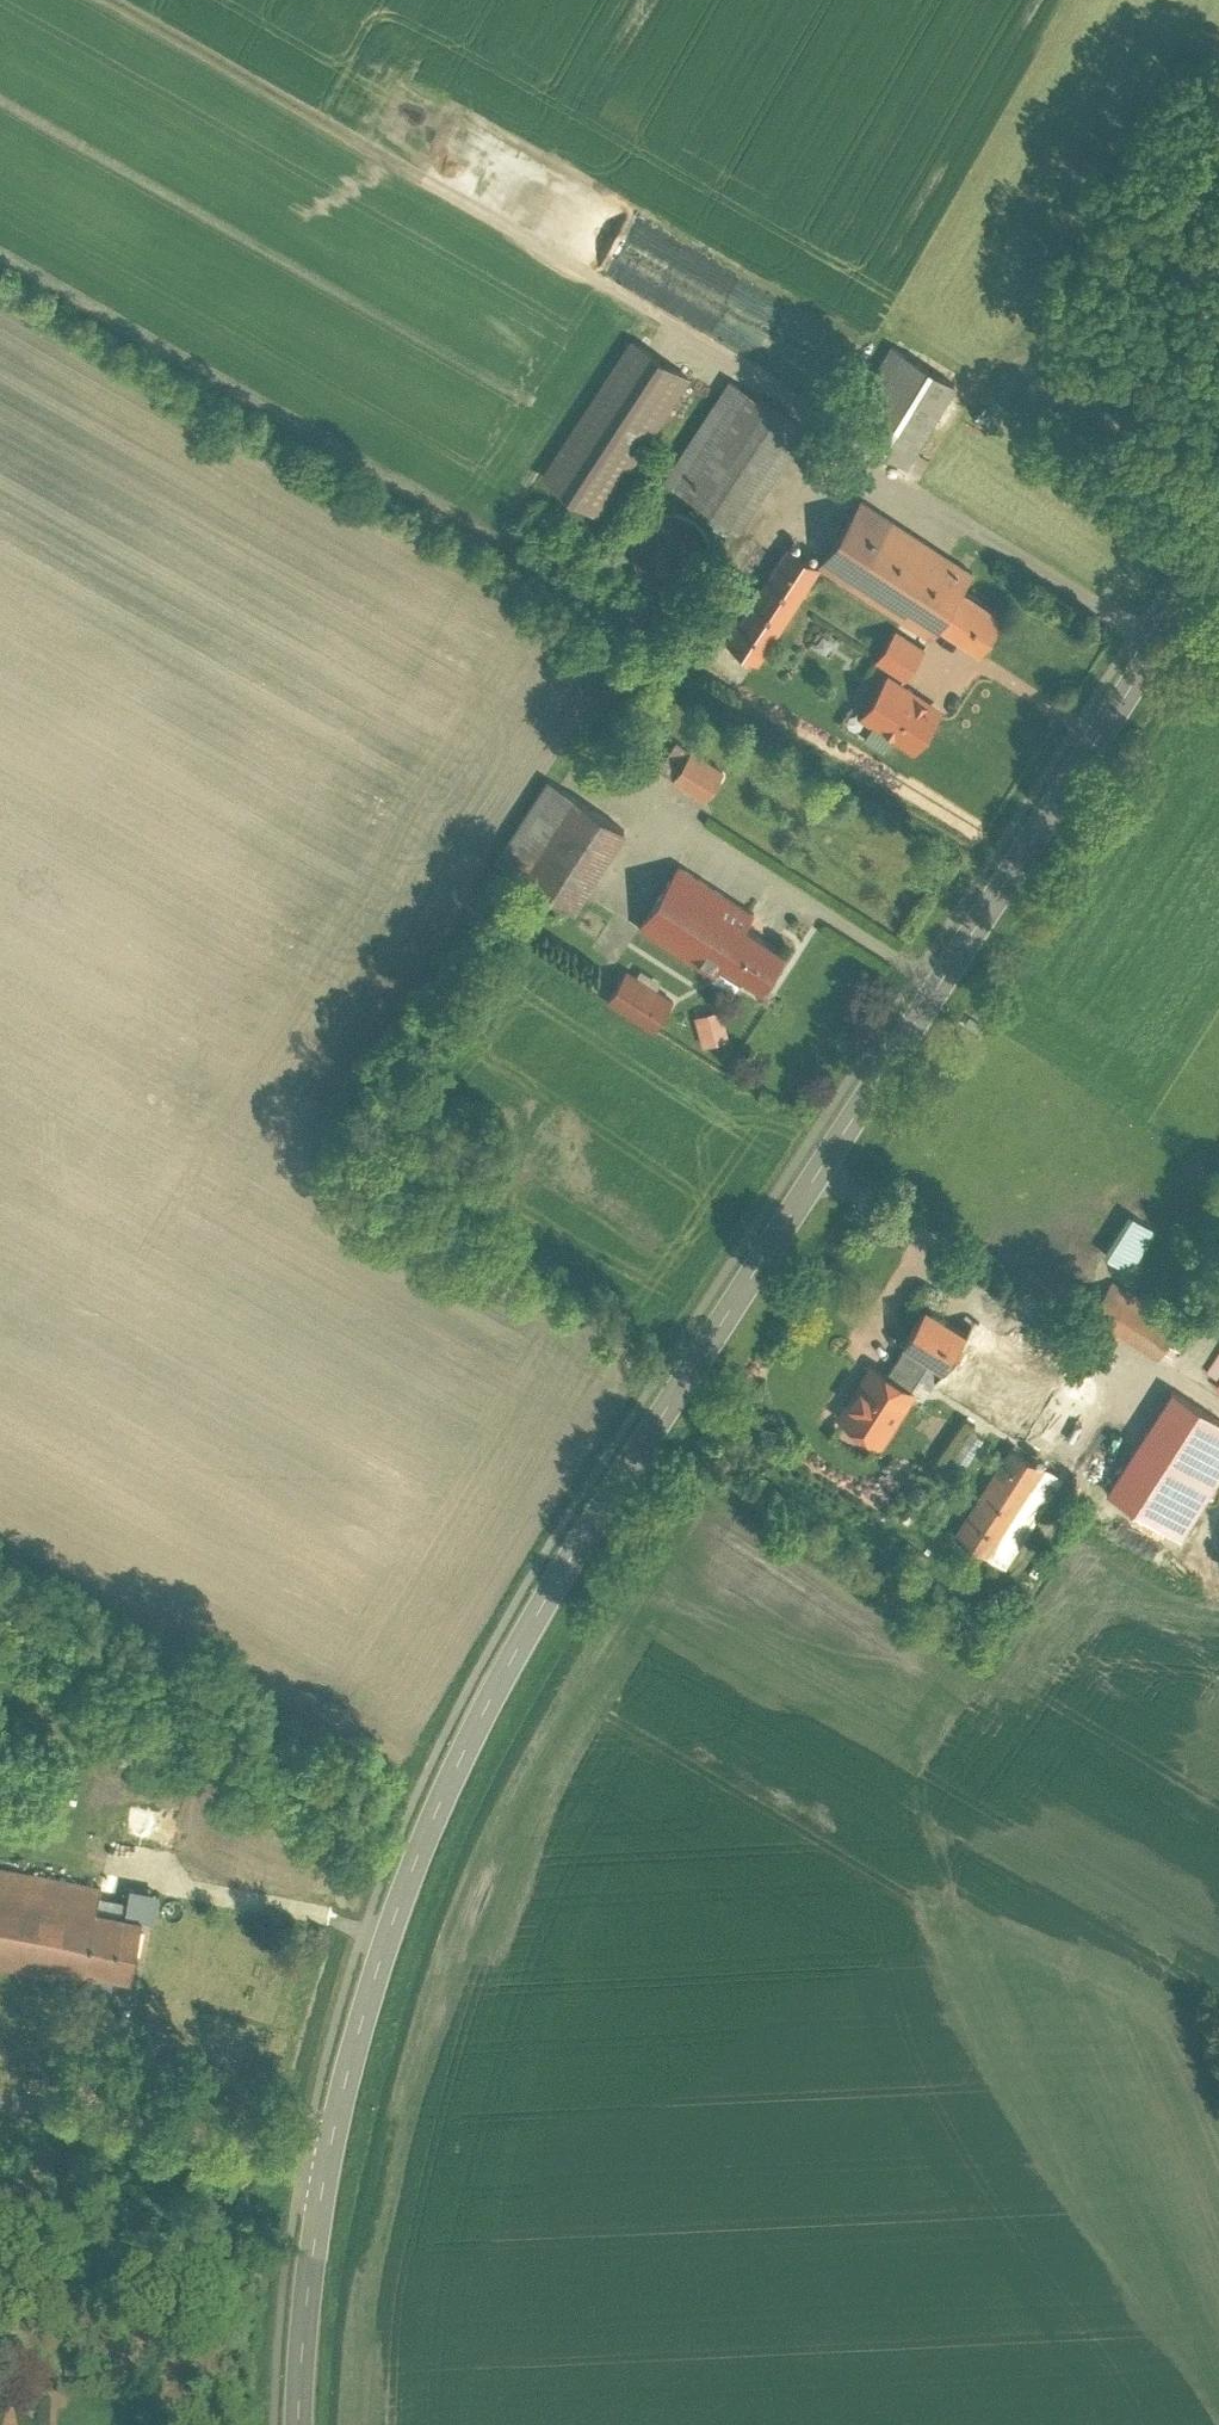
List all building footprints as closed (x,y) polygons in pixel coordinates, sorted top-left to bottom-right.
[(696,369),(640,333),(549,473),(606,509),(696,369)] [(911,461),(956,372),(889,339),(861,395),(876,402),(870,413),(888,422),(877,445),(911,461)] [(811,421),(737,373),(670,476),(743,524),(811,421)] [(979,568),(868,494),(825,558),(937,633),(948,616),(985,641),(1011,601),(974,576),(979,568)] [(797,539),(735,632),(763,651),(825,558),(797,539)] [(933,643),(903,623),(883,653),(913,673),(933,643)] [(947,704),(894,668),(866,709),(919,745),(947,704)] [(673,772),(687,743),(674,737),(660,766),(673,772)] [(731,765),(699,744),(679,774),(711,795),(731,765)] [(557,775),(529,817),(555,834),(583,792),(557,775)] [(634,826),(583,792),(555,834),(529,872),(581,906),(634,826)] [(760,906),(684,858),(643,921),(722,971),(731,957),(767,979),(792,940),(754,916),(760,906)] [(671,988),(635,965),(615,995),(651,1018),(671,988)] [(703,1042),(730,1034),(722,1005),(694,1012),(703,1042)] [(1105,1250),(1131,1266),(1157,1224),(1131,1208),(1105,1250)] [(1185,1320),(1116,1276),(1096,1308),(1165,1351),(1185,1320)] [(1073,1370),(982,1312),(976,1322),(937,1297),(912,1336),(937,1351),(952,1361),(940,1379),(1031,1436),(1073,1370)] [(896,1362),(920,1377),(937,1351),(912,1336),(896,1362)] [(880,1352),(842,1411),(889,1440),(926,1381),(920,1377),(896,1362),(880,1352)] [(1182,1387),(1117,1488),(1188,1533),(1218,1483),(1218,1410),(1182,1387)] [(1067,1471),(1020,1441),(962,1534),(1008,1563),(1067,1471)] [(102,1882),(0,1863),(0,1963),(83,1979),(85,1967),(133,1975),(143,1913),(98,1905),(102,1882)] [(125,1905),(155,1912),(161,1886),(131,1879),(125,1905)]
